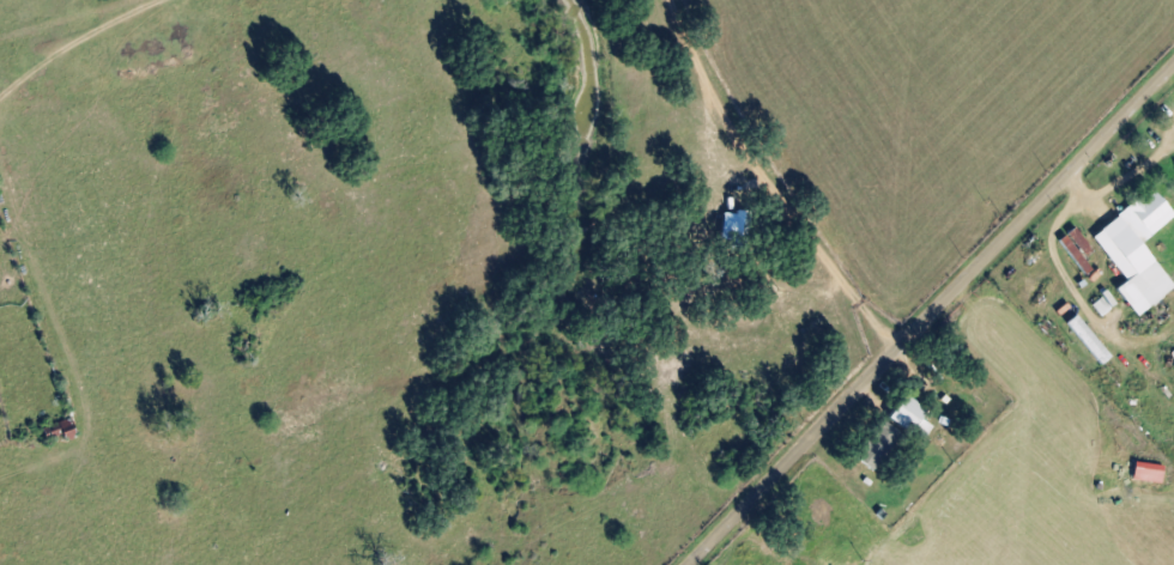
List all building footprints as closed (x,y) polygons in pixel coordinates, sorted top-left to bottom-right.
[(1089,236),(1123,280),(1113,289),(1134,316),(1171,287),(1137,244),(1173,216),(1153,191),(1142,200),(1139,197),(1089,236)] [(1089,303),(1099,316),(1115,304),(1105,291),(1089,303)] [(1109,356),(1073,314),(1063,323),(1099,365),(1109,356)] [(922,406),(898,394),(885,419),(924,439),(931,425),(916,418),(922,406)] [(872,472),(899,434),(879,420),(852,457),(872,472)] [(1159,482),(1160,465),(1131,462),(1130,480),(1159,482)]
